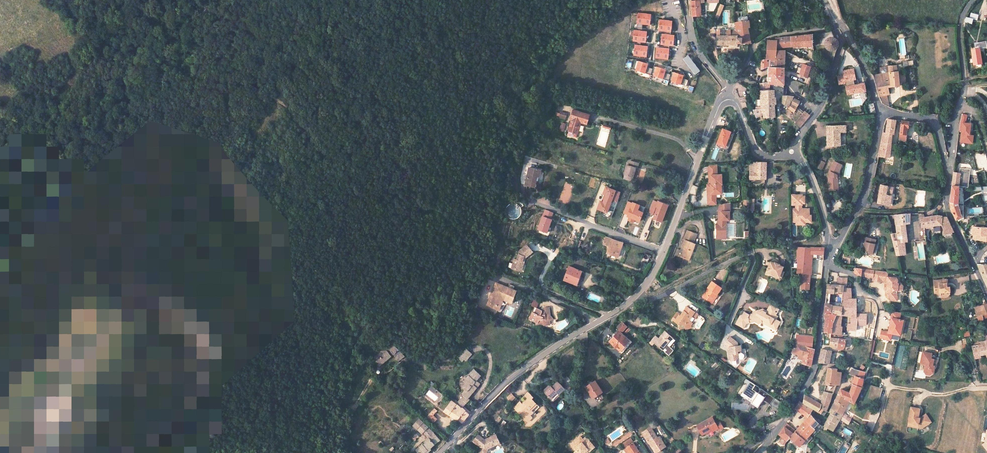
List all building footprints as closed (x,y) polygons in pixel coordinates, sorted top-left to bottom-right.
[(691,1),(692,16),(695,16),(701,15),(700,2),(700,1),(695,1),(691,1)] [(723,6),(719,4),(713,18),(717,20),(723,6)] [(646,42),(647,31),(642,31),(643,23),(650,24),(651,14),(639,13),(638,24),(637,30),(635,30),(633,40),(636,41),(634,55),(647,56),(648,46),(640,45),(641,41),(646,42)] [(672,21),(660,19),(659,26),(659,29),(671,31),(671,28),(672,21)] [(749,20),(734,22),(734,29),(730,29),(717,29),(717,45),(740,45),(740,49),(739,50),(743,55),(746,55),(749,43),(751,43),(748,28),(750,27),(749,20)] [(829,50),(830,50),(831,51),(834,50),(835,49),(836,49),(837,48),(838,46),(838,45),(838,44),(838,42),(837,40),(835,38),(831,31),(818,34),(820,43),(825,42),(825,43),(825,45),(825,46),(826,47),(827,49),(829,50)] [(674,35),(662,34),(661,42),(661,44),(673,45),(674,42),(674,35)] [(811,35),(790,37),(790,46),(791,46),(812,46),(813,34),(811,35)] [(778,41),(777,49),(785,50),(785,47),(790,46),(790,37),(783,38),(775,39),(778,41)] [(767,40),(765,59),(776,59),(777,49),(778,41),(767,40)] [(975,44),(975,45),(975,47),(972,48),(974,65),(977,65),(977,69),(982,68),(982,64),(980,49),(986,47),(986,44),(986,40),(978,41),(978,42),(977,42),(976,42),(976,43),(975,44)] [(669,49),(657,47),(657,50),(656,57),(668,59),(669,54),(669,49)] [(761,60),(761,69),(768,67),(784,68),(785,61),(785,52),(785,50),(777,49),(776,59),(765,59),(761,60)] [(695,75),(700,71),(688,55),(683,59),(695,75)] [(647,67),(648,64),(636,60),(633,69),(645,73),(646,68),(647,67)] [(880,71),(871,72),(881,98),(884,102),(888,102),(887,93),(889,93),(889,87),(900,86),(898,70),(897,69),(897,63),(889,64),(889,65),(889,70),(880,71)] [(803,64),(800,74),(805,76),(807,77),(810,66),(803,64)] [(665,72),(666,69),(654,66),(653,69),(651,75),(663,78),(664,74),(665,72)] [(769,78),(769,83),(776,84),(784,84),(784,81),(784,68),(768,67),(769,78)] [(844,75),(845,81),(854,79),(853,73),(855,73),(854,68),(843,70),(844,75)] [(682,78),(683,75),(672,71),(671,74),(669,80),(686,86),(688,80),(684,79),(684,80),(682,80),(682,78)] [(760,84),(760,90),(769,90),(769,83),(769,78),(765,78),(765,82),(760,84)] [(854,79),(845,81),(845,82),(847,94),(860,91),(859,84),(855,85),(854,80),(854,79)] [(769,90),(760,90),(760,96),(760,100),(761,101),(776,100),(776,97),(774,97),(774,90),(769,90)] [(782,95),(782,103),(787,107),(790,102),(797,107),(800,101),(793,97),(794,96),(787,95),(784,95),(782,95)] [(775,116),(774,104),(775,104),(776,104),(776,100),(761,101),(761,109),(763,113),(764,117),(775,116)] [(797,107),(790,102),(787,107),(794,112),(797,107)] [(866,105),(868,115),(876,113),(873,103),(866,105)] [(758,109),(753,109),(756,117),(760,115),(763,113),(761,109),(758,109)] [(572,118),(568,131),(577,134),(581,121),(585,122),(587,114),(573,110),(571,117),(572,118)] [(808,118),(810,115),(805,110),(804,112),(795,122),(801,126),(806,120),(808,118)] [(971,124),(965,123),(967,115),(962,114),(961,117),(959,126),(959,131),(962,132),(960,142),(968,143),(969,135),(971,124)] [(896,120),(887,119),(885,132),(883,132),(878,156),(889,157),(890,157),(892,134),(894,134),(895,122),(896,120)] [(909,122),(902,121),(901,123),(899,139),(902,140),(901,144),(904,144),(904,141),(905,141),(906,135),(907,127),(908,128),(909,122)] [(833,131),(827,131),(828,145),(841,144),(839,131),(839,124),(832,125),(833,131)] [(729,147),(727,146),(733,132),(722,128),(715,146),(727,150),(729,147)] [(627,165),(624,174),(632,177),(634,172),(635,168),(637,168),(638,163),(630,160),(628,165),(627,165)] [(819,160),(816,166),(822,169),(825,163),(820,160),(819,160)] [(750,161),(750,172),(749,183),(756,183),(757,179),(764,180),(766,180),(766,161),(750,161)] [(828,175),(829,191),(838,190),(837,178),(836,178),(839,172),(842,164),(834,161),(829,170),(830,171),(829,172),(829,175),(828,175)] [(716,164),(708,164),(708,175),(710,175),(711,181),(711,184),(719,183),(721,183),(721,177),(718,178),(717,174),(716,174),(716,164)] [(534,187),(536,177),(538,177),(540,170),(529,167),(525,185),(533,187),(534,187)] [(954,172),(950,201),(951,209),(957,222),(964,219),(964,208),(964,205),(964,203),(964,188),(963,187),(967,187),(968,186),(970,169),(960,168),(959,173),(954,172)] [(711,184),(708,184),(708,190),(707,190),(708,200),(715,200),(715,193),(720,193),(719,183),(711,184)] [(887,186),(881,185),(877,202),(890,205),(891,196),(886,195),(887,186)] [(597,208),(603,210),(602,214),(609,217),(612,211),(607,209),(609,204),(607,204),(608,200),(610,201),(611,199),(615,201),(619,192),(605,187),(603,194),(605,195),(603,202),(600,201),(597,208)] [(802,194),(791,194),(791,204),(796,204),(796,208),(791,208),(791,221),(796,221),(796,220),(804,219),(804,221),(810,221),(810,215),(808,215),(808,208),(801,208),(801,204),(802,204),(802,202),(804,202),(804,196),(802,196),(802,194)] [(515,203),(514,203),(513,203),(511,203),(510,203),(509,204),(508,205),(507,205),(506,206),(506,208),(505,209),(505,210),(505,211),(505,213),(506,214),(506,215),(507,216),(508,217),(509,217),(510,218),(511,218),(512,218),(514,218),(515,218),(516,218),(517,217),(518,216),(519,215),(520,214),(520,213),(521,212),(521,211),(521,209),(520,208),(520,207),(523,205),(521,202),(518,200),(516,204),(515,203)] [(658,201),(658,202),(653,200),(648,212),(655,214),(653,218),(662,222),(668,205),(658,201)] [(642,212),(637,210),(639,205),(632,202),(632,203),(627,201),(623,212),(630,215),(628,220),(633,222),(634,219),(639,221),(642,212)] [(729,202),(719,204),(719,211),(729,211),(729,202)] [(544,209),(542,216),(541,216),(536,229),(546,233),(551,220),(550,219),(552,212),(544,209)] [(726,220),(729,220),(729,211),(719,211),(719,220),(726,220)] [(904,242),(907,242),(905,228),(904,223),(909,223),(909,213),(895,215),(897,232),(898,237),(894,237),(897,254),(906,254),(904,242)] [(932,216),(925,217),(927,227),(933,226),(941,225),(942,216),(937,215),(932,216)] [(942,216),(941,225),(943,233),(952,232),(953,232),(946,217),(943,217),(943,216),(942,216)] [(716,224),(716,236),(726,236),(726,235),(726,224),(726,220),(719,220),(717,220),(717,224),(716,224)] [(972,227),(972,234),(975,234),(974,239),(986,242),(986,228),(972,227)] [(681,250),(678,256),(689,260),(695,244),(693,243),(697,234),(686,230),(682,239),(684,240),(682,247),(683,248),(682,251),(681,250)] [(605,237),(603,243),(609,245),(607,253),(616,256),(619,247),(621,248),(623,243),(605,237)] [(875,240),(866,238),(863,251),(872,253),(874,244),(875,240)] [(521,252),(518,261),(515,260),(512,269),(519,272),(524,260),(525,257),(527,258),(533,252),(527,246),(521,252)] [(802,259),(802,273),(804,273),(811,274),(810,278),(816,278),(817,271),(811,271),(812,267),(811,267),(810,259),(812,259),(812,254),(824,254),(824,248),(824,247),(811,246),(811,247),(797,246),(797,259),(802,259)] [(644,253),(641,259),(647,262),(650,255),(644,253)] [(766,271),(779,276),(781,271),(783,266),(779,265),(774,263),(770,261),(766,271)] [(978,265),(982,273),(984,276),(986,285),(986,264),(978,265)] [(568,266),(563,279),(574,284),(574,285),(579,288),(583,278),(580,276),(582,271),(568,266)] [(861,276),(862,269),(854,268),(854,275),(861,276)] [(888,285),(887,289),(886,296),(888,298),(891,299),(891,296),(897,297),(898,291),(900,291),(902,289),(902,286),(900,284),(897,283),(898,278),(887,276),(888,272),(884,271),(862,269),(861,276),(874,277),(878,278),(878,279),(883,280),(883,282),(887,282),(886,285),(888,285)] [(804,273),(802,297),(802,298),(802,297),(804,297),(804,296),(809,297),(809,289),(810,284),(810,278),(811,274),(804,273)] [(939,292),(949,291),(948,287),(946,287),(946,284),(945,280),(934,281),(935,295),(940,294),(939,292)] [(710,301),(715,294),(716,294),(721,287),(712,281),(702,296),(710,301)] [(496,282),(488,302),(500,307),(504,297),(512,301),(516,291),(511,289),(496,282)] [(851,288),(844,287),(843,294),(842,298),(851,299),(851,288)] [(851,299),(842,298),(842,303),(841,303),(841,307),(842,307),(841,314),(856,316),(856,313),(856,299),(851,299)] [(488,302),(487,305),(499,310),(500,307),(488,302)] [(777,315),(780,309),(771,304),(767,311),(766,310),(758,312),(756,315),(754,313),(749,314),(744,312),(743,314),(740,315),(737,320),(740,322),(738,325),(743,328),(746,323),(749,322),(749,323),(756,320),(756,322),(758,323),(762,322),(775,329),(778,324),(780,321),(777,319),(779,316),(777,315)] [(832,305),(825,304),(824,312),(825,312),(836,313),(839,314),(841,314),(842,307),(841,307),(832,305)] [(975,307),(975,308),(974,308),(974,309),(975,309),(977,316),(978,320),(983,319),(983,318),(986,316),(986,304),(975,307)] [(536,324),(543,323),(543,324),(549,323),(549,319),(552,319),(549,314),(547,306),(542,307),(542,310),(541,310),(535,308),(533,313),(532,312),(531,314),(529,320),(537,322),(536,324)] [(676,313),(672,319),(680,325),(680,328),(685,328),(685,329),(691,329),(691,325),(692,323),(688,320),(691,316),(693,317),(696,312),(687,306),(684,311),(685,312),(682,317),(680,316),(676,313)] [(900,312),(891,311),(889,318),(890,318),(888,332),(881,330),(880,338),(890,341),(892,333),(899,335),(903,320),(898,319),(900,312)] [(836,313),(825,312),(825,318),(825,319),(824,333),(831,333),(832,327),(832,324),(835,317),(836,313)] [(838,317),(835,317),(832,324),(832,327),(837,327),(837,324),(840,325),(841,317),(838,317)] [(622,331),(628,325),(623,321),(618,327),(622,331)] [(837,327),(832,327),(831,333),(842,335),(845,335),(844,327),(840,327),(837,327)] [(613,337),(610,341),(620,350),(629,341),(619,331),(615,335),(613,337)] [(651,340),(655,343),(665,351),(666,350),(668,347),(666,346),(669,342),(671,344),(675,340),(665,331),(662,335),(663,335),(660,339),(659,338),(655,335),(651,340)] [(730,336),(725,343),(729,346),(730,349),(728,351),(729,358),(732,360),(736,360),(738,357),(737,351),(741,350),(740,345),(738,345),(737,342),(730,336)] [(972,346),(974,355),(981,353),(981,355),(986,353),(986,337),(985,338),(986,341),(981,342),(981,344),(972,346)] [(839,338),(831,338),(830,346),(831,346),(833,346),(832,348),(838,349),(839,338)] [(842,339),(839,338),(838,349),(840,349),(841,349),(842,349),(843,348),(844,348),(844,347),(844,346),(845,345),(846,339),(842,339)] [(796,342),(793,352),(798,354),(799,351),(802,352),(801,355),(804,356),(805,351),(802,350),(803,344),(800,343),(796,342)] [(803,359),(802,363),(801,368),(804,369),(805,364),(810,365),(814,348),(811,347),(804,344),(803,344),(802,350),(805,351),(804,356),(803,359)] [(675,350),(670,345),(668,347),(666,350),(671,355),(675,350)] [(383,351),(373,360),(378,367),(393,354),(398,361),(404,356),(395,346),(390,349),(383,351)] [(462,354),(465,357),(464,358),(465,359),(471,353),(466,349),(462,354)] [(830,351),(821,349),(819,361),(820,363),(829,363),(830,351)] [(922,351),(920,363),(925,364),(924,371),(926,375),(929,375),(932,373),(934,366),(932,366),(933,359),(930,359),(931,354),(922,351)] [(837,368),(828,368),(826,384),(821,405),(828,407),(832,394),(833,394),(836,385),(839,385),(841,372),(836,371),(837,368)] [(865,372),(853,368),(850,374),(854,376),(853,384),(850,391),(850,392),(846,391),(841,389),(835,401),(846,408),(850,401),(854,403),(862,386),(864,376),(865,372)] [(468,398),(480,383),(479,382),(482,379),(479,377),(480,375),(473,369),(468,374),(469,375),(466,378),(468,379),(470,380),(467,383),(467,384),(466,383),(465,383),(464,384),(463,385),(463,386),(464,388),(465,388),(466,389),(462,393),(463,394),(468,398)] [(595,380),(586,386),(593,397),(602,391),(595,380)] [(549,384),(543,391),(550,398),(556,392),(557,393),(558,394),(565,388),(558,381),(552,387),(549,384)] [(767,392),(749,381),(747,384),(741,393),(747,398),(751,400),(750,402),(757,407),(763,399),(770,404),(774,397),(773,396),(767,392)] [(520,402),(517,405),(520,408),(517,410),(524,417),(527,415),(530,415),(531,417),(536,413),(534,412),(539,407),(532,399),(533,397),(528,392),(524,396),(527,399),(523,402),(524,403),(522,405),(522,404),(520,402)] [(457,401),(455,403),(461,408),(462,407),(464,404),(468,398),(463,394),(457,401)] [(807,396),(804,395),(803,403),(813,409),(818,412),(820,407),(821,405),(807,396)] [(74,403),(63,396),(33,439),(43,446),(74,403)] [(453,402),(451,400),(444,411),(453,417),(452,418),(452,419),(452,421),(452,422),(453,423),(453,424),(455,425),(456,425),(458,425),(460,424),(461,424),(461,423),(457,420),(462,415),(459,412),(463,408),(462,407),(461,408),(455,403),(453,402)] [(795,409),(802,414),(806,416),(809,413),(810,413),(813,409),(803,403),(800,401),(795,409)] [(846,408),(835,401),(832,407),(832,408),(838,410),(843,413),(846,408)] [(919,409),(911,407),(908,419),(909,419),(907,426),(917,428),(917,427),(921,428),(930,421),(925,414),(919,418),(917,418),(919,409)] [(462,415),(457,420),(461,423),(462,423),(469,413),(463,408),(459,412),(462,415)] [(838,410),(832,408),(830,412),(831,412),(824,426),(828,428),(833,430),(843,413),(838,410)] [(434,412),(432,410),(424,420),(430,425),(434,421),(430,417),(434,412)] [(807,418),(804,421),(799,426),(809,435),(814,429),(813,428),(816,425),(817,427),(820,425),(819,424),(818,423),(816,420),(810,413),(809,413),(806,416),(807,416),(807,417),(807,418)] [(712,417),(697,425),(702,434),(709,430),(712,429),(713,430),(713,431),(719,428),(716,423),(712,417)] [(799,426),(799,427),(795,431),(804,440),(809,435),(799,426)] [(650,427),(642,433),(649,443),(655,451),(660,448),(661,449),(665,446),(659,437),(657,438),(650,427)] [(793,433),(784,427),(778,434),(781,436),(787,441),(790,438),(794,433),(793,433)] [(794,433),(790,438),(799,446),(804,440),(795,431),(793,433),(794,433)] [(416,450),(418,452),(424,452),(428,449),(429,448),(440,439),(439,439),(440,438),(440,437),(439,436),(438,435),(437,436),(436,435),(435,435),(432,432),(427,436),(429,438),(416,450)] [(472,441),(480,446),(478,452),(487,452),(488,448),(490,447),(494,445),(499,442),(495,435),(485,440),(477,434),(472,441)] [(570,444),(576,451),(574,452),(584,452),(587,450),(593,445),(589,441),(586,444),(580,436),(570,444)] [(787,441),(781,436),(779,439),(779,441),(784,444),(785,444),(787,441)] [(614,446),(625,440),(624,437),(612,443),(614,446)] [(631,438),(623,443),(626,447),(633,442),(631,438)] [(626,448),(627,448),(630,452),(640,452),(633,443),(626,448)]
